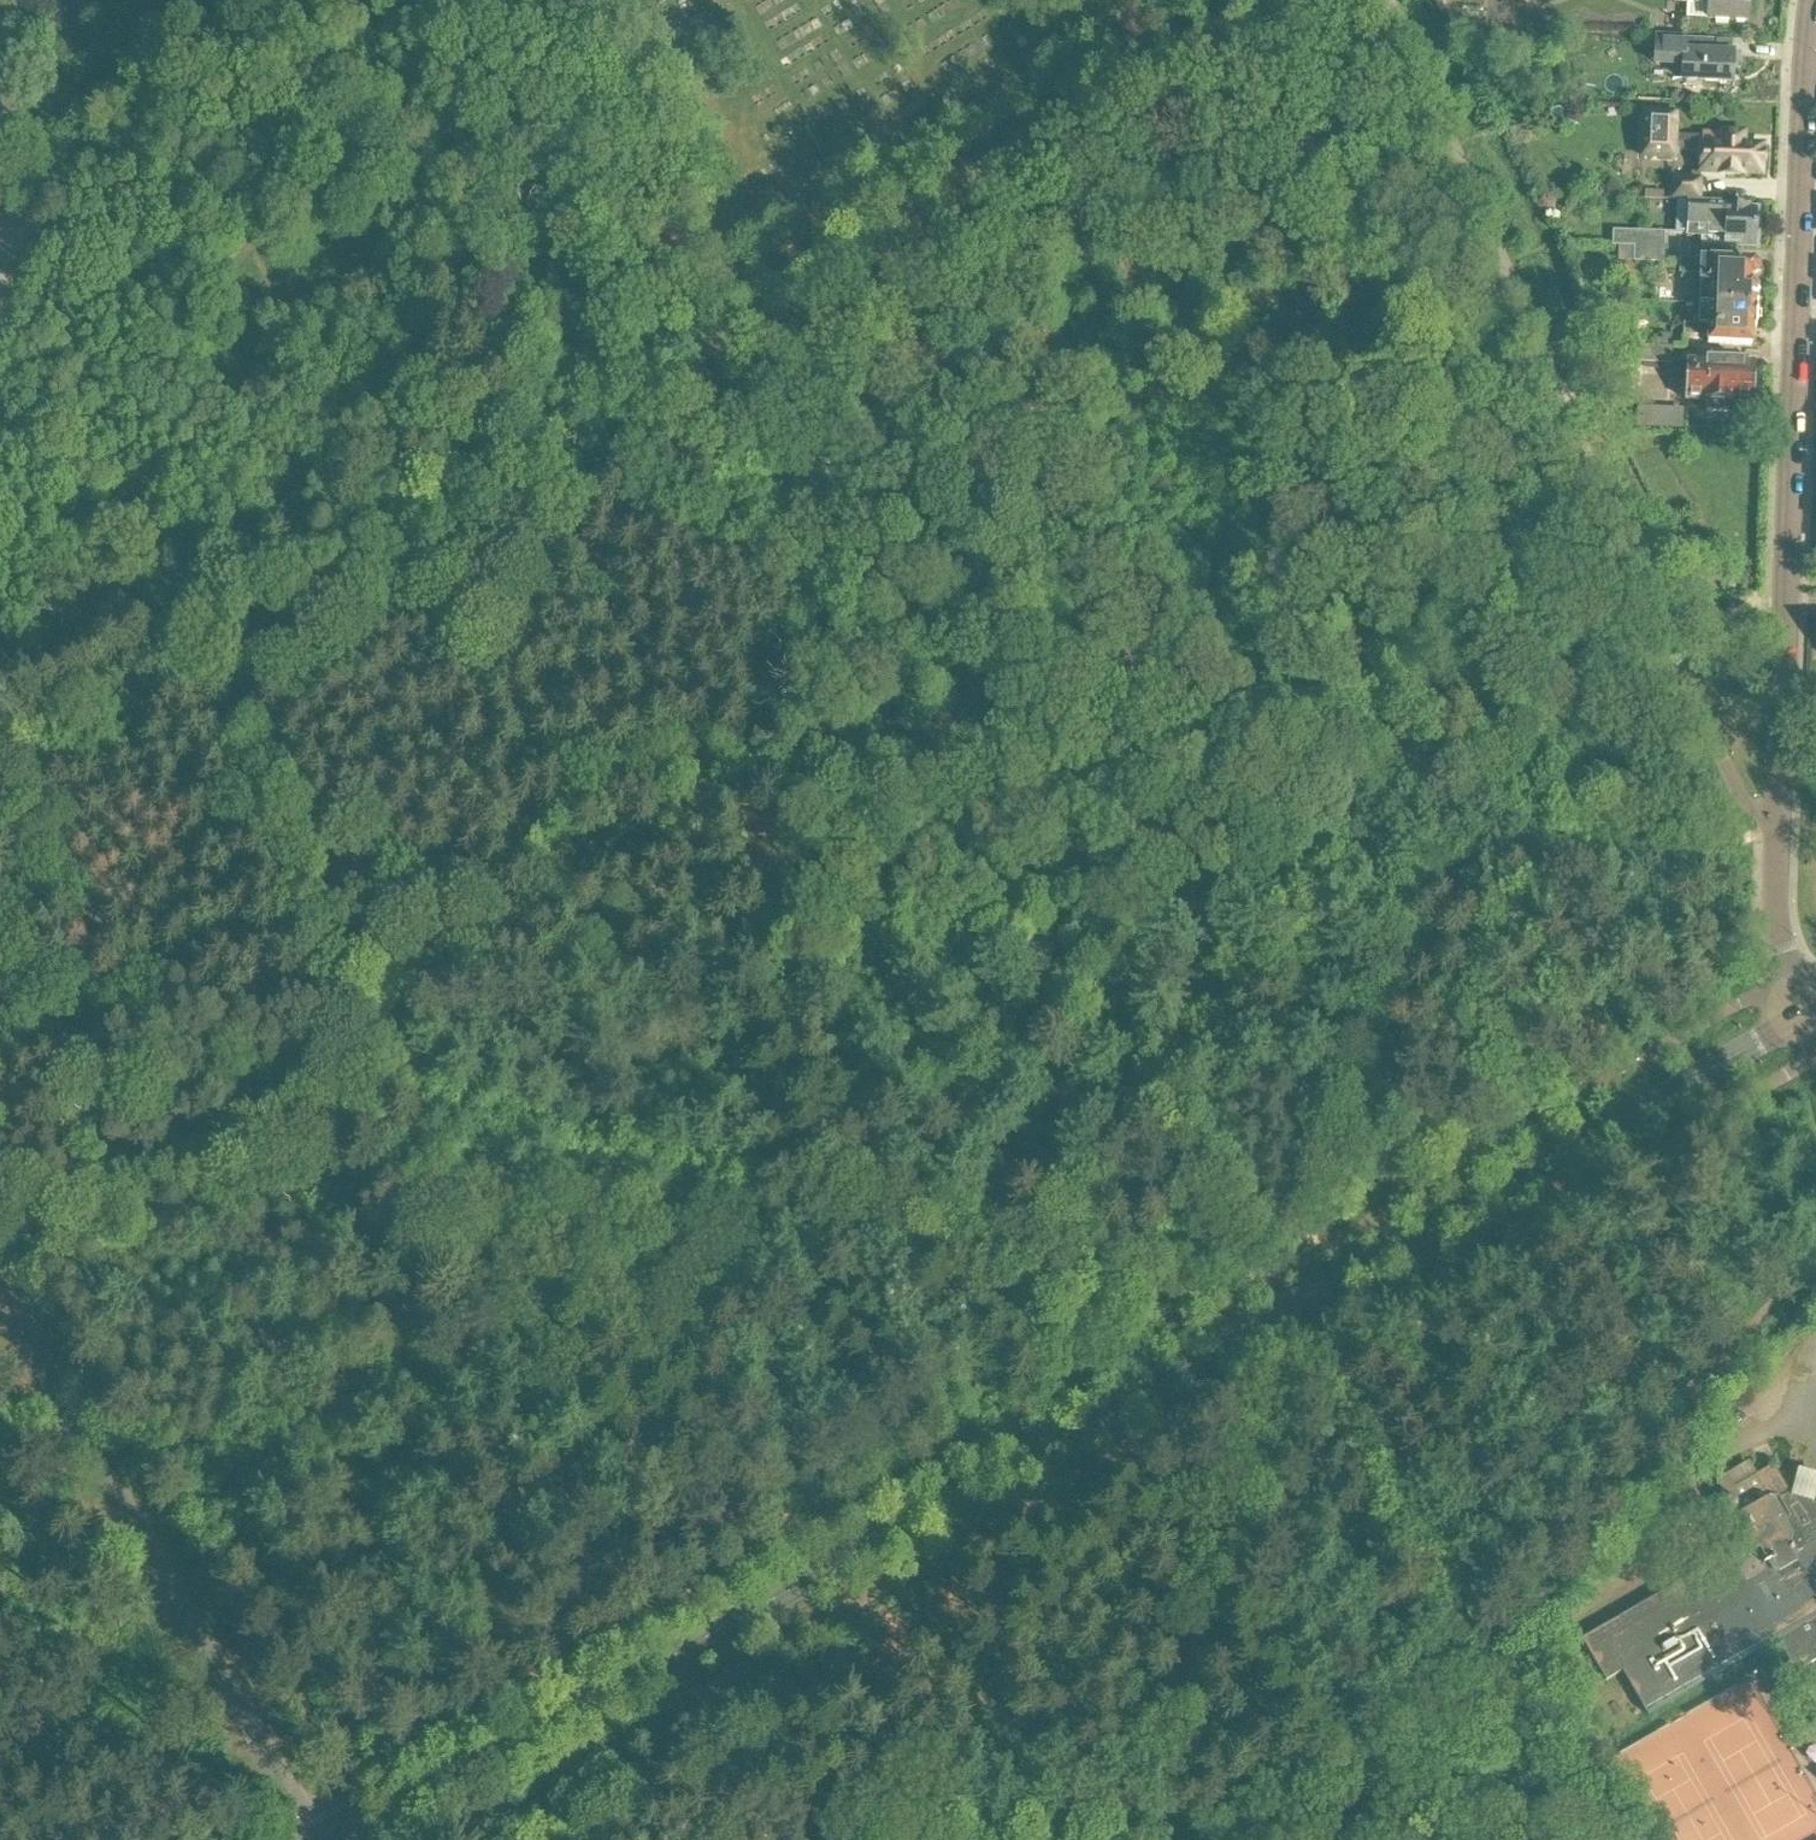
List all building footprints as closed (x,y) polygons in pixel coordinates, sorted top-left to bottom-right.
[(1749,0),(1674,0),(1674,4),(1702,5),(1708,5),(1707,21),(1748,23),(1749,0)] [(1655,67),(1683,68),(1683,83),(1731,85),(1732,70),(1740,70),(1740,59),(1732,59),(1732,54),(1715,54),(1716,42),(1657,40),(1655,67)] [(1478,41),(1478,53),(1491,53),(1491,41),(1478,41)] [(1700,174),(1761,176),(1761,170),(1762,166),(1762,158),(1762,154),(1762,148),(1743,147),(1743,136),(1721,135),(1721,136),(1702,135),(1702,139),(1675,138),(1675,116),(1643,115),(1642,159),(1674,160),(1674,145),(1701,146),(1700,174)] [(1700,202),(1701,182),(1673,181),(1672,201),(1700,202)] [(1702,238),(1701,247),(1724,248),(1724,247),(1755,249),(1755,244),(1759,244),(1760,225),(1756,225),(1757,212),(1747,211),(1747,207),(1688,205),(1688,218),(1687,218),(1687,237),(1702,238)] [(1613,248),(1634,248),(1664,249),(1664,235),(1634,234),(1613,234),(1613,248)] [(1664,249),(1634,248),(1634,264),(1664,265),(1664,249)] [(1700,277),(1699,304),(1757,308),(1757,307),(1756,307),(1757,292),(1749,285),(1749,280),(1751,280),(1754,279),(1755,278),(1756,277),(1757,275),(1758,273),(1758,272),(1758,270),(1757,269),(1757,267),(1756,266),(1754,265),(1753,265),(1751,264),(1680,261),(1680,276),(1700,277)] [(1757,308),(1699,304),(1698,327),(1684,326),(1683,338),(1708,339),(1707,346),(1752,348),(1752,330),(1756,330),(1757,308)] [(1629,363),(1671,366),(1672,349),(1630,346),(1629,363)] [(1742,364),(1742,363),(1707,361),(1707,363),(1686,362),(1684,401),(1705,402),(1705,413),(1729,414),(1729,403),(1753,404),(1755,365),(1742,364)] [(1684,409),(1637,408),(1637,428),(1683,429),(1684,409)] [(1581,1641),(1605,1683),(1622,1673),(1647,1716),(1776,1641),(1815,1708),(1815,1503),(1809,1501),(1811,1495),(1797,1491),(1795,1497),(1787,1495),(1788,1492),(1776,1471),(1768,1469),(1757,1476),(1749,1463),(1715,1483),(1725,1500),(1724,1502),(1723,1503),(1723,1504),(1722,1506),(1722,1507),(1723,1508),(1723,1510),(1730,1521),(1712,1531),(1710,1539),(1722,1559),(1581,1641)]
